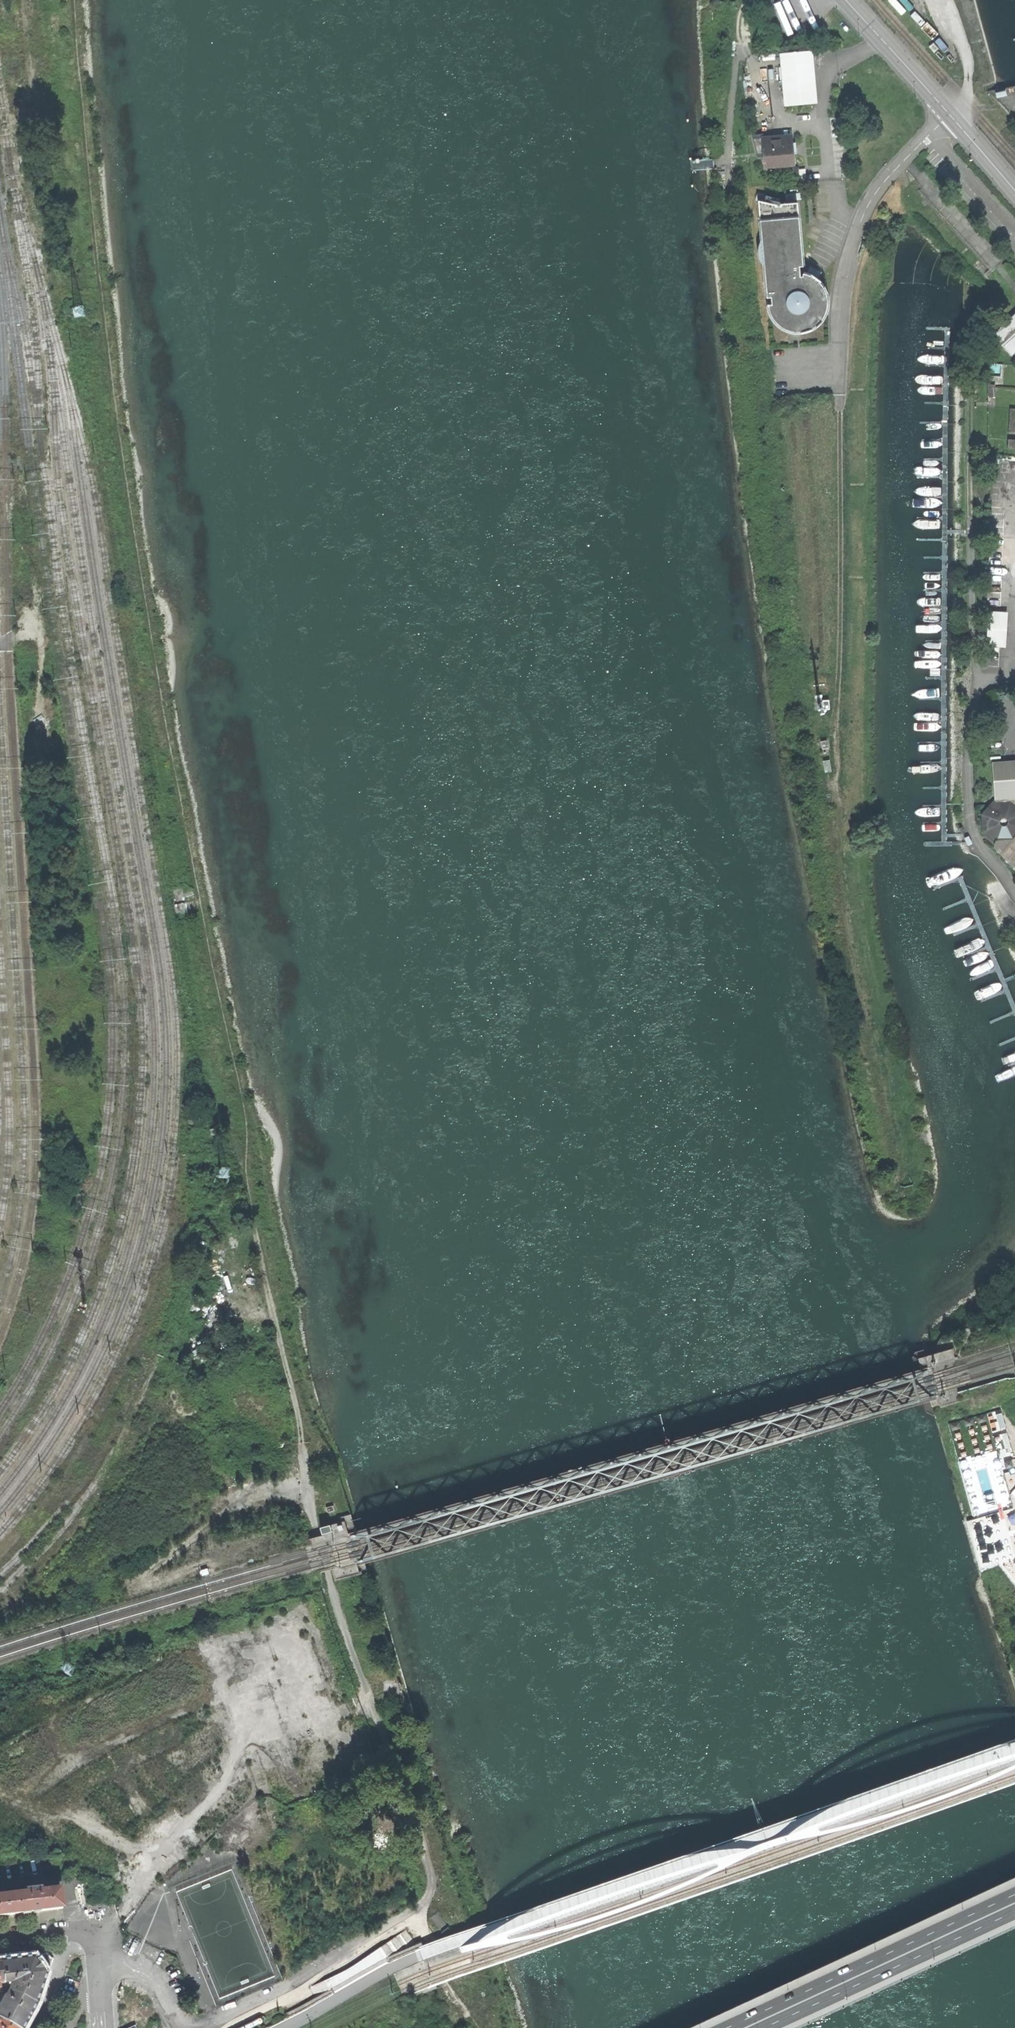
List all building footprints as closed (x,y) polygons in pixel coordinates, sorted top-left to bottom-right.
[(811,52),(781,55),(785,105),(815,103),(811,52)] [(791,136),(763,139),(762,136),(754,137),(759,157),(762,157),(763,167),(794,164),(791,136)] [(777,205),(758,201),(762,243),(761,245),(760,248),(760,252),(760,255),(760,257),(761,259),(762,262),(763,265),(766,298),(771,298),(771,306),(768,306),(769,312),(771,316),(773,320),(776,323),(778,325),(780,328),(783,329),(786,330),(789,332),(793,332),(796,333),(799,332),(801,332),(804,332),(807,331),(810,330),(812,329),(815,327),(817,325),(819,323),(822,320),(823,318),(824,315),(826,312),(827,309),(827,307),(827,304),(827,301),(826,296),(825,293),(824,290),(822,287),(820,284),(818,282),(816,280),(813,278),(810,276),(808,275),(806,275),(802,274),(802,277),(800,277),(799,267),(803,267),(797,203),(780,205),(780,207),(777,207),(777,205)] [(993,335),(1011,355),(1014,351),(1014,315),(993,335)] [(1007,613),(988,612),(988,646),(1006,646),(1007,613)] [(826,740),(819,742),(822,756),(829,755),(826,740)] [(995,800),(1014,799),(1014,761),(992,763),(995,800)] [(995,800),(995,803),(984,816),(985,831),(997,841),(1012,840),(1014,837),(1014,799),(995,800)] [(332,1530),(330,1524),(320,1527),(322,1533),(332,1530)] [(0,1895),(0,1916),(33,1913),(61,1910),(59,1890),(58,1888),(0,1895)] [(14,2027),(23,2027),(35,2004),(41,1986),(49,1962),(44,1956),(0,1962),(0,1990),(2,1990),(2,1984),(9,1983),(10,1985),(11,1988),(6,1997),(5,1997),(0,2007),(0,2021),(14,2027)]
